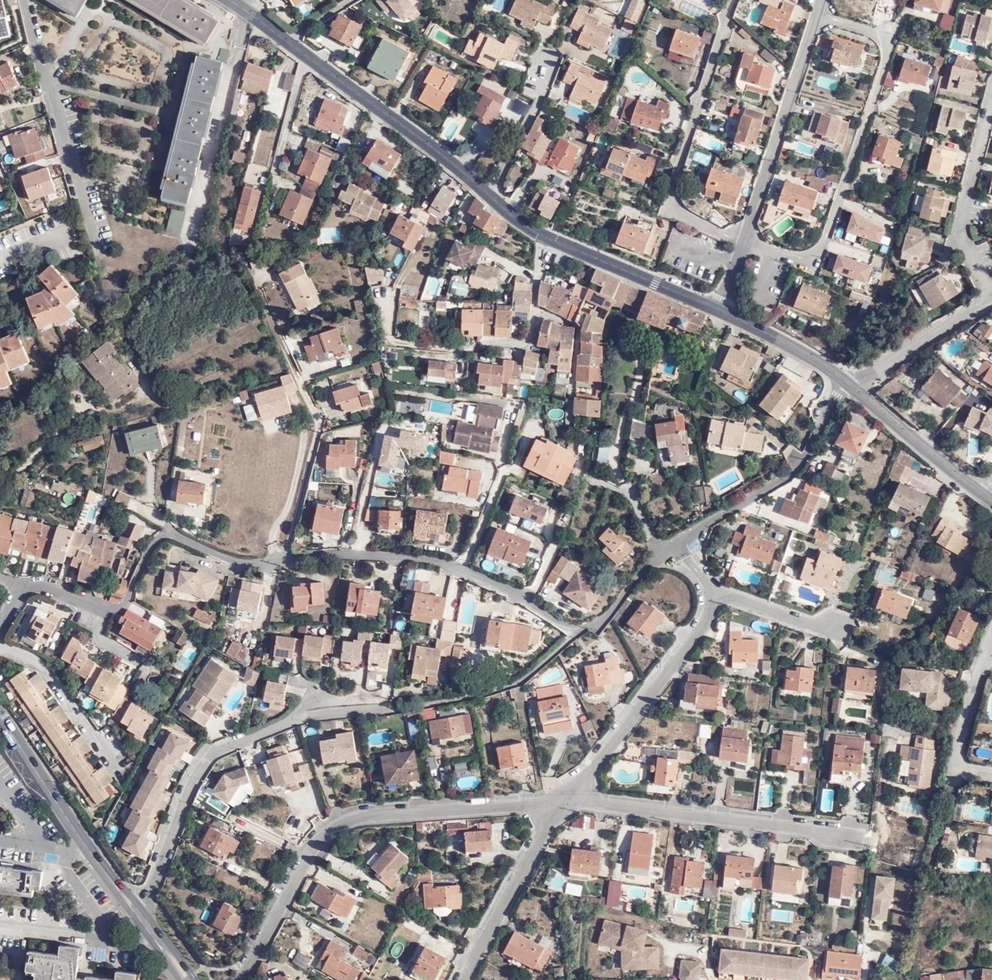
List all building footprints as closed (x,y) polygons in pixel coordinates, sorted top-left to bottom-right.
[(80,0),(53,0),(73,12),(80,0)] [(219,21),(184,0),(133,0),(206,42),(219,21)] [(417,9),(408,0),(378,0),(377,1),(387,12),(393,7),(405,20),(409,16),(416,10),(417,9)] [(521,20),(534,26),(536,20),(549,26),(557,7),(549,3),(547,7),(532,0),(515,0),(509,14),(521,20)] [(642,4),(634,0),(631,0),(623,17),(634,22),(642,4)] [(782,4),(774,0),(767,0),(764,5),(767,6),(779,11),(782,4)] [(913,9),(922,12),(924,7),(951,16),(955,5),(944,0),(915,0),(913,9)] [(792,8),(782,4),(779,11),(767,6),(760,24),(774,29),(773,33),(783,37),(787,27),(785,26),(788,21),(792,8)] [(880,20),(881,21),(889,23),(894,8),(885,5),(880,20)] [(581,33),(578,39),(591,46),(603,51),(613,31),(585,17),(587,13),(578,9),(570,28),(581,33)] [(420,14),(416,10),(409,16),(413,21),(420,14)] [(12,34),(7,17),(2,19),(0,11),(0,37),(12,34)] [(991,41),(991,22),(991,18),(991,17),(974,12),(973,16),(967,14),(962,33),(969,35),(968,37),(977,39),(983,41),(986,41),(987,39),(991,41)] [(352,44),(363,24),(340,13),(336,21),(332,19),(330,24),(334,26),(330,33),(352,44)] [(534,26),(521,20),(519,25),(532,30),(534,26)] [(699,41),(712,46),(716,33),(703,27),(700,40),(699,41)] [(751,37),(742,29),(738,34),(747,41),(751,37)] [(696,51),(699,41),(700,40),(675,31),(672,42),(692,50),(696,51)] [(497,53),(512,61),(520,44),(508,38),(505,44),(480,33),(476,42),(497,53)] [(395,79),(409,52),(382,37),(368,64),(395,79)] [(476,42),(470,39),(464,52),(478,59),(477,61),(493,69),(499,57),(512,63),(512,61),(497,53),(476,42)] [(591,46),(578,39),(576,44),(589,49),(591,46)] [(856,67),(861,50),(833,41),(831,47),(833,48),(830,58),(856,67)] [(690,57),(692,50),(672,42),(669,49),(690,57)] [(873,55),(875,49),(868,46),(865,53),(873,55)] [(163,196),(187,202),(222,62),(227,63),(229,51),(221,49),(218,60),(199,56),(163,196)] [(769,65),(775,59),(765,50),(759,56),(769,65)] [(273,59),(275,53),(266,51),(264,58),(273,59)] [(768,88),(774,69),(751,63),(753,56),(742,53),(733,81),(736,87),(739,89),(742,91),(746,82),(768,88)] [(940,69),(943,59),(936,57),(933,67),(940,69)] [(923,87),(930,67),(905,59),(898,79),(923,87)] [(3,88),(4,91),(17,84),(7,62),(0,65),(0,90),(3,88)] [(435,62),(427,78),(432,80),(428,86),(425,93),(444,103),(459,76),(435,62)] [(269,87),(273,71),(248,63),(243,79),(244,79),(258,84),(269,87)] [(573,91),(597,103),(606,85),(578,72),(580,67),(571,63),(565,78),(576,83),(575,88),(573,91)] [(949,81),(948,85),(962,89),(961,93),(971,95),(976,72),(953,67),(949,81)] [(291,92),(295,76),(286,74),(282,90),(291,92)] [(891,89),(895,77),(888,74),(883,86),(891,89)] [(432,80),(427,78),(424,84),(428,86),(432,80)] [(576,83),(565,78),(563,82),(575,88),(576,83)] [(258,84),(244,79),(241,90),(255,94),(258,84)] [(938,87),(947,90),(948,85),(949,81),(940,79),(938,87)] [(866,92),(868,86),(861,83),(859,89),(866,92)] [(265,99),(269,87),(258,84),(255,94),(265,99)] [(501,105),(505,98),(481,85),(477,92),(482,95),(472,113),(478,117),(477,120),(495,131),(501,121),(496,118),(502,106),(501,105)] [(621,87),(619,94),(623,95),(628,93),(625,88),(621,87)] [(240,92),(235,91),(231,107),(230,115),(234,115),(240,92)] [(596,106),(597,103),(573,91),(571,95),(583,100),(596,106)] [(441,108),(444,103),(425,93),(422,97),(441,108)] [(582,105),(583,100),(571,95),(569,99),(582,105)] [(345,153),(351,141),(341,136),(345,126),(342,125),(347,110),(341,105),(325,98),(314,126),(339,136),(335,149),(345,153)] [(656,131),(659,123),(660,119),(664,120),(668,106),(657,103),(655,109),(626,98),(619,118),(656,131)] [(752,148),(763,114),(744,108),(733,142),(734,142),(749,147),(752,148)] [(966,112),(953,108),(951,113),(941,111),(936,130),(947,133),(949,126),(962,130),(966,112)] [(814,132),(821,114),(813,111),(807,130),(814,132)] [(847,123),(821,114),(814,132),(821,135),(826,136),(824,140),(839,145),(847,123)] [(543,135),(549,123),(539,117),(527,140),(524,139),(519,147),(528,153),(527,155),(538,161),(537,164),(545,168),(547,166),(559,173),(560,171),(569,175),(575,163),(573,162),(580,150),(561,140),(553,155),(545,150),(551,139),(543,135)] [(617,129),(618,127),(619,121),(608,118),(606,125),(617,129)] [(260,129),(262,153),(278,151),(277,128),(260,129)] [(50,171),(42,150),(37,152),(34,144),(39,142),(34,129),(21,133),(20,131),(8,136),(8,137),(12,147),(17,160),(25,157),(27,164),(17,169),(23,182),(50,171)] [(586,141),(592,144),(596,134),(591,131),(586,141)] [(897,151),(900,143),(879,136),(870,162),(877,165),(879,161),(898,168),(903,154),(897,151)] [(6,149),(12,147),(8,137),(3,139),(6,149)] [(792,150),(795,142),(785,138),(782,147),(792,150)] [(400,155),(376,139),(366,156),(362,163),(386,178),(400,155)] [(37,152),(42,150),(39,142),(34,144),(37,152)] [(749,147),(734,142),(732,149),(747,153),(749,147)] [(928,170),(946,175),(949,164),(953,166),(956,152),(934,146),(928,170)] [(320,147),(317,153),(329,158),(332,153),(320,147)] [(329,158),(317,153),(307,148),(302,159),(306,161),(300,174),(305,177),(298,193),(292,191),(286,204),(283,203),(279,213),(301,223),(330,158),(329,158)] [(622,175),(626,176),(634,157),(613,149),(607,164),(605,168),(622,175)] [(247,162),(248,154),(232,150),(230,158),(247,162)] [(704,165),(707,157),(700,154),(698,163),(704,165)] [(634,157),(626,176),(643,183),(646,176),(648,171),(651,173),(656,160),(647,156),(645,161),(634,157)] [(715,158),(711,169),(742,179),(745,171),(715,158)] [(306,161),(302,159),(296,172),(300,174),(306,161)] [(619,180),(622,175),(605,168),(607,164),(604,163),(600,173),(619,180)] [(261,182),(263,171),(251,167),(248,178),(261,182)] [(711,169),(705,187),(721,192),(718,200),(728,203),(727,207),(733,208),(742,179),(711,169)] [(823,191),(826,183),(806,176),(805,180),(809,181),(807,186),(823,191)] [(807,219),(816,193),(785,183),(779,199),(795,204),(793,210),(802,213),(801,217),(807,219)] [(353,205),(351,210),(368,218),(377,222),(385,203),(364,194),(365,191),(350,185),(347,193),(342,191),(339,199),(353,205)] [(442,187),(431,206),(444,213),(444,214),(455,196),(442,187)] [(721,192),(705,187),(702,195),(718,200),(721,192)] [(259,190),(251,188),(250,194),(243,192),(236,222),(240,223),(251,226),(259,190)] [(600,194),(610,198),(613,192),(602,188),(600,194)] [(940,216),(945,200),(940,199),(942,192),(927,188),(919,217),(939,222),(940,216)] [(289,190),(283,203),(286,204),(292,191),(289,190)] [(534,191),(527,204),(539,210),(538,213),(548,219),(557,203),(564,206),(568,198),(559,194),(557,200),(544,193),(542,196),(534,191)] [(485,206),(475,198),(467,213),(476,219),(474,224),(501,238),(508,225),(504,222),(483,210),(485,206)] [(950,202),(945,200),(940,216),(946,218),(950,202)] [(539,210),(527,204),(526,207),(538,213),(539,210)] [(444,213),(431,206),(430,208),(443,216),(444,213)] [(180,233),(185,212),(173,209),(167,230),(180,233)] [(368,218),(351,210),(349,215),(366,222),(368,218)] [(409,221),(407,220),(397,240),(404,243),(402,247),(412,252),(428,220),(414,213),(409,221)] [(397,240),(407,220),(399,216),(389,236),(397,240)] [(851,217),(847,232),(841,248),(858,254),(869,222),(851,217)] [(619,233),(615,242),(615,243),(642,253),(650,234),(652,227),(638,221),(635,227),(623,223),(619,233)] [(249,232),(251,226),(240,223),(239,230),(249,232)] [(461,223),(457,230),(466,236),(468,232),(470,229),(461,223)] [(907,234),(921,238),(923,231),(909,227),(907,234)] [(608,239),(615,242),(619,233),(611,230),(608,239)] [(841,248),(847,232),(841,230),(836,247),(841,248)] [(650,234),(642,253),(647,255),(655,236),(650,234)] [(935,242),(921,238),(907,234),(900,257),(907,259),(911,260),(913,255),(919,257),(919,260),(928,263),(935,242)] [(316,235),(310,235),(305,246),(316,246),(316,235)] [(485,246),(470,238),(465,247),(455,242),(446,259),(463,268),(468,258),(476,262),(480,257),(485,246)] [(535,243),(527,240),(526,252),(534,255),(535,243)] [(261,265),(257,254),(247,258),(251,268),(261,265)] [(918,262),(911,260),(907,259),(905,267),(916,270),(918,262)] [(302,312),(321,303),(307,275),(309,275),(303,264),(281,275),(286,286),(288,285),(302,312)] [(65,302),(76,291),(53,265),(40,276),(46,283),(39,288),(41,292),(27,298),(39,324),(54,318),(55,321),(67,316),(72,310),(68,305),(65,302)] [(369,282),(383,280),(386,269),(366,267),(369,282)] [(614,299),(620,284),(619,283),(620,281),(595,270),(587,289),(614,299)] [(953,281),(948,272),(946,270),(941,273),(947,284),(951,281),(958,293),(962,291),(955,279),(953,281)] [(472,271),(470,277),(469,280),(488,285),(490,277),(482,274),(472,271)] [(872,278),(879,281),(882,273),(875,271),(872,278)] [(958,294),(958,293),(951,281),(947,284),(941,273),(930,280),(927,276),(916,282),(933,309),(958,294)] [(528,283),(528,278),(517,275),(512,306),(514,307),(514,310),(530,311),(532,283),(528,283)] [(433,278),(431,289),(442,291),(443,279),(433,278)] [(450,295),(466,297),(468,284),(452,281),(450,295)] [(555,286),(540,282),(538,304),(545,307),(552,295),(558,298),(560,288),(555,286)] [(855,282),(851,292),(866,298),(869,288),(855,282)] [(624,303),(630,288),(620,284),(614,299),(587,289),(582,301),(584,301),(581,307),(575,321),(582,330),(601,333),(604,321),(611,308),(613,304),(622,308),(624,303)] [(582,301),(587,289),(576,285),(574,290),(573,293),(572,297),(582,301)] [(821,318),(830,298),(802,286),(793,306),(821,318)] [(570,302),(572,297),(573,293),(562,289),(560,288),(558,298),(565,301),(570,302)] [(663,329),(667,321),(657,317),(665,299),(647,291),(646,294),(630,288),(624,303),(635,308),(632,317),(663,329)] [(875,291),(869,288),(866,298),(872,300),(875,291)] [(79,295),(76,291),(65,302),(68,305),(79,295)] [(862,304),(869,307),(872,300),(866,298),(851,292),(848,298),(862,304)] [(961,299),(958,294),(933,309),(936,315),(961,299)] [(558,313),(565,301),(558,298),(552,295),(545,307),(558,313)] [(416,305),(416,300),(399,297),(399,303),(416,305)] [(584,301),(582,301),(572,297),(570,302),(565,301),(558,313),(568,318),(575,304),(581,307),(584,301)] [(483,303),(483,308),(494,308),(494,298),(484,298),(483,298),(483,303)] [(698,334),(706,317),(665,299),(657,317),(667,321),(698,334)] [(575,321),(581,307),(575,304),(568,318),(575,321)] [(621,312),(622,308),(613,304),(611,308),(621,312)] [(869,307),(862,304),(859,315),(866,317),(869,307)] [(462,335),(482,334),(482,332),(483,309),(457,308),(456,318),(462,318),(462,335)] [(482,332),(482,334),(510,336),(511,319),(511,310),(483,309),(482,332)] [(75,314),(72,310),(67,316),(55,321),(55,322),(57,326),(68,320),(75,314)] [(511,319),(528,320),(530,311),(514,310),(511,310),(511,319)] [(361,311),(355,313),(357,323),(363,321),(361,311)] [(537,345),(540,331),(543,318),(537,316),(530,344),(537,345)] [(54,318),(39,324),(41,328),(55,322),(55,321),(54,318)] [(549,333),(550,321),(543,318),(540,331),(549,333)] [(416,329),(415,321),(407,322),(407,330),(416,329)] [(561,326),(550,321),(549,333),(540,331),(537,345),(541,346),(550,347),(559,349),(559,346),(561,326)] [(991,332),(991,327),(988,324),(980,334),(987,339),(991,332)] [(574,328),(561,326),(559,346),(573,348),(574,328)] [(311,364),(320,361),(318,357),(327,354),(334,352),(335,357),(347,353),(340,329),(312,337),(314,345),(306,348),(311,364)] [(602,343),(601,333),(582,330),(581,342),(602,343)] [(2,383),(11,380),(7,371),(12,369),(10,366),(20,362),(18,357),(26,353),(17,332),(0,339),(0,383),(2,383)] [(989,349),(970,335),(967,339),(971,341),(972,340),(976,343),(974,345),(986,354),(989,349)] [(659,340),(656,347),(663,350),(666,343),(659,340)] [(102,342),(82,360),(92,370),(89,372),(100,385),(114,400),(120,394),(124,391),(127,393),(136,385),(127,374),(125,376),(108,356),(112,353),(102,342)] [(602,361),(602,343),(581,342),(581,355),(577,355),(577,364),(602,368),(602,361)] [(573,348),(559,346),(559,349),(557,369),(570,371),(572,354),(573,348)] [(557,369),(559,349),(550,347),(548,362),(545,361),(544,369),(544,372),(557,374),(557,369)] [(758,359),(740,351),(731,347),(721,369),(730,373),(751,382),(756,370),(754,369),(758,359)] [(742,347),(740,351),(758,359),(760,355),(742,347)] [(774,357),(777,351),(769,347),(766,353),(774,357)] [(537,367),(540,354),(526,350),(523,364),(522,372),(532,375),(534,367),(537,367)] [(699,366),(709,370),(716,354),(707,350),(699,366)] [(29,361),(26,353),(18,357),(20,362),(10,366),(12,369),(29,361)] [(318,357),(320,361),(321,364),(329,361),(327,354),(318,357)] [(92,370),(82,360),(78,363),(87,374),(89,372),(92,370)] [(512,377),(513,363),(513,361),(503,360),(502,366),(478,364),(477,373),(480,374),(479,385),(485,386),(500,387),(502,375),(508,376),(508,377),(512,377)] [(429,361),(427,371),(455,374),(456,364),(429,361)] [(985,361),(976,375),(991,385),(991,366),(985,361)] [(373,375),(381,373),(378,362),(370,365),(373,375)] [(532,376),(532,375),(522,372),(523,364),(513,363),(512,377),(536,380),(537,376),(532,376)] [(595,399),(601,400),(602,368),(577,364),(576,381),(591,384),(596,384),(596,397),(595,399)] [(950,402),(958,408),(967,398),(959,392),(960,390),(937,370),(924,385),(935,395),(932,398),(945,408),(950,402)] [(455,374),(427,371),(427,375),(445,377),(445,378),(454,379),(455,374)] [(287,395),(298,389),(290,373),(280,376),(283,386),(255,396),(261,416),(280,410),(282,415),(292,412),(287,395)] [(751,382),(730,373),(727,379),(749,388),(751,382)] [(778,420),(789,406),(799,392),(790,385),(793,382),(782,374),(758,405),(778,420)] [(0,383),(0,388),(5,387),(13,384),(11,380),(2,383),(0,383)] [(114,400),(100,385),(96,388),(110,404),(114,400)] [(921,388),(932,398),(935,395),(924,385),(921,388)] [(373,406),(370,396),(361,398),(358,387),(333,394),(336,406),(340,405),(343,416),(373,406)] [(566,389),(555,387),(555,394),(565,395),(566,389)] [(242,402),(249,399),(246,391),(239,394),(242,402)] [(799,392),(789,406),(791,408),(802,394),(799,392)] [(409,397),(407,409),(422,412),(424,401),(409,397)] [(574,414),(600,417),(601,411),(601,400),(595,399),(575,397),(574,407),(574,414)] [(503,408),(479,405),(477,415),(480,415),(477,427),(457,423),(454,443),(469,447),(469,441),(490,444),(489,451),(497,452),(500,437),(496,436),(493,436),(493,433),(496,434),(498,420),(501,420),(503,408)] [(990,418),(987,416),(972,409),(965,423),(979,429),(991,436),(991,415),(990,418)] [(263,421),(282,415),(280,410),(261,416),(263,421)] [(674,412),(674,419),(683,417),(681,410),(674,412)] [(668,449),(671,466),(690,463),(687,447),(682,448),(680,433),(685,432),(683,417),(674,419),(675,423),(655,426),(659,450),(668,449)] [(642,440),(644,424),(633,419),(630,438),(642,440)] [(706,443),(722,446),(734,448),(733,452),(740,454),(741,449),(760,454),(763,436),(744,432),(745,427),(711,420),(706,443)] [(867,433),(847,423),(836,444),(845,448),(841,458),(852,464),(867,433)] [(978,433),(979,429),(965,423),(963,426),(978,433)] [(156,424),(128,432),(135,455),(150,451),(150,450),(162,446),(156,424)] [(424,435),(402,430),(400,438),(386,435),(380,464),(394,467),(399,445),(421,450),(424,435)] [(135,455),(128,432),(124,433),(130,456),(135,455)] [(105,445),(101,435),(66,446),(67,450),(83,445),(85,451),(105,445)] [(568,451),(548,441),(546,444),(540,441),(537,439),(524,465),(534,470),(536,466),(545,471),(556,476),(553,480),(564,486),(577,459),(573,457),(566,454),(568,451)] [(340,467),(355,467),(357,441),(346,440),(346,445),(330,445),(329,455),(327,455),(326,469),(339,469),(340,467)] [(469,441),(469,447),(468,449),(489,452),(489,451),(490,444),(469,441)] [(440,450),(439,462),(454,465),(456,454),(440,450)] [(905,456),(901,463),(913,469),(917,462),(905,456)] [(820,474),(830,479),(839,463),(828,458),(820,474)] [(356,459),(355,468),(366,470),(367,460),(356,459)] [(901,463),(897,461),(890,479),(901,484),(893,501),(924,516),(933,499),(905,485),(913,469),(901,463)] [(536,466),(534,470),(543,475),(545,471),(536,466)] [(445,474),(443,486),(468,490),(468,494),(468,497),(478,499),(483,473),(450,467),(449,475),(445,474)] [(545,471),(543,475),(553,480),(556,476),(545,471)] [(835,471),(832,479),(840,483),(844,474),(835,471)] [(25,480),(31,475),(29,472),(20,480),(21,483),(25,480)] [(201,503),(204,483),(178,480),(175,502),(184,504),(185,500),(201,503)] [(53,483),(52,490),(62,492),(63,489),(69,491),(70,487),(77,489),(78,485),(62,481),(62,482),(59,482),(59,484),(53,483)] [(822,486),(807,481),(804,490),(818,496),(822,486)] [(468,490),(443,486),(442,489),(468,494),(468,490)] [(704,489),(707,504),(713,503),(711,488),(704,489)] [(21,504),(31,507),(35,492),(26,489),(21,504)] [(93,503),(97,493),(89,489),(86,500),(93,503)] [(698,505),(707,504),(704,489),(695,490),(698,505)] [(789,517),(808,524),(818,496),(804,490),(800,489),(795,503),(785,499),(780,513),(784,515),(789,503),(794,505),(789,517)] [(127,506),(131,497),(120,492),(115,501),(127,506)] [(542,527),(550,504),(516,492),(508,516),(542,527)] [(363,520),(373,521),(374,509),(375,504),(365,503),(363,520)] [(789,517),(794,505),(789,503),(784,515),(789,517)] [(339,534),(343,510),(317,505),(313,530),(339,534)] [(374,509),(373,521),(372,527),(379,527),(399,528),(400,512),(374,509)] [(427,538),(428,532),(428,529),(434,530),(434,533),(445,535),(448,514),(417,510),(414,536),(427,538)] [(12,547),(18,529),(13,528),(16,518),(1,514),(0,516),(0,550),(10,553),(12,547)] [(12,547),(24,550),(31,521),(16,518),(13,528),(18,529),(12,547)] [(102,521),(100,526),(109,529),(111,522),(103,519),(102,521)] [(24,550),(37,554),(44,524),(31,520),(31,521),(24,550)] [(955,534),(957,530),(942,522),(935,535),(938,537),(937,539),(940,541),(938,545),(961,558),(970,542),(961,537),(955,534)] [(120,545),(131,547),(134,539),(136,540),(143,528),(136,523),(132,531),(123,527),(116,544),(120,545)] [(48,557),(49,557),(58,529),(44,524),(37,554),(48,557)] [(745,524),(743,532),(746,534),(742,547),(739,546),(736,553),(749,558),(751,556),(770,562),(776,544),(758,539),(761,529),(745,524)] [(579,529),(569,525),(564,538),(583,546),(585,540),(576,535),(579,529)] [(67,554),(74,531),(69,529),(59,526),(58,529),(49,557),(65,562),(67,554)] [(617,564),(617,563),(631,548),(610,528),(600,539),(607,545),(603,550),(617,564)] [(533,544),(498,529),(490,548),(507,556),(506,559),(523,566),(533,544)] [(817,529),(813,537),(828,542),(831,534),(817,529)] [(90,552),(95,532),(88,530),(86,534),(74,531),(67,554),(74,556),(77,557),(80,550),(90,552)] [(746,534),(743,532),(736,530),(731,543),(739,546),(742,547),(746,534)] [(120,545),(116,544),(102,539),(104,535),(97,533),(95,532),(90,552),(102,556),(100,567),(110,570),(112,573),(118,574),(120,565),(123,565),(123,561),(121,560),(122,559),(113,556),(115,551),(119,551),(120,545)] [(607,545),(600,539),(596,544),(603,550),(607,545)] [(23,557),(24,550),(12,547),(10,553),(23,557)] [(136,554),(137,552),(137,549),(131,548),(127,559),(133,560),(134,554),(136,554)] [(507,556),(490,548),(488,552),(506,559),(507,556)] [(88,558),(90,552),(80,550),(77,557),(74,556),(72,564),(81,567),(81,563),(82,563),(83,559),(88,558)] [(832,588),(842,558),(822,551),(818,561),(808,557),(801,576),(832,588)] [(80,578),(93,583),(96,584),(100,567),(102,556),(90,552),(88,558),(83,559),(82,563),(81,563),(81,567),(80,578)] [(554,584),(569,561),(563,556),(547,579),(554,584)] [(770,569),(779,572),(783,562),(774,559),(770,569)] [(168,564),(167,571),(182,573),(183,570),(183,566),(168,564)] [(180,591),(196,593),(210,601),(221,579),(200,569),(199,572),(183,570),(182,573),(167,571),(164,588),(180,591)] [(912,573),(904,570),(903,570),(900,577),(909,580),(912,573)] [(564,593),(588,609),(602,588),(577,572),(564,593)] [(312,583),(301,583),(293,584),(294,605),(307,605),(307,603),(323,602),(322,579),(312,580),(312,583)] [(241,590),(232,589),(230,592),(228,605),(258,611),(262,594),(260,593),(262,584),(243,580),(241,590)] [(362,587),(363,583),(352,581),(347,608),(378,613),(382,590),(367,588),(362,587)] [(789,592),(793,583),(785,581),(782,590),(789,592)] [(126,592),(128,587),(116,583),(109,600),(120,603),(124,592),(126,592)] [(180,591),(164,588),(163,597),(179,599),(180,591)] [(906,618),(913,600),(883,589),(876,607),(906,618)] [(417,590),(412,614),(424,616),(424,614),(433,615),(443,617),(447,596),(417,590)] [(641,627),(643,630),(650,635),(666,615),(653,605),(651,607),(645,602),(629,622),(638,630),(641,627)] [(31,621),(25,632),(38,638),(39,639),(41,636),(49,640),(61,618),(39,606),(36,613),(40,614),(35,623),(31,621)] [(218,623),(220,618),(211,614),(210,615),(197,609),(193,616),(210,624),(212,620),(218,623)] [(954,628),(962,610),(959,609),(950,627),(954,628)] [(161,629),(128,610),(125,615),(124,617),(122,616),(118,622),(124,625),(120,631),(151,648),(161,629)] [(943,642),(964,652),(978,618),(962,610),(954,628),(950,627),(943,642)] [(36,613),(31,621),(35,623),(40,614),(36,613)] [(500,647),(516,650),(521,624),(510,622),(503,621),(490,618),(487,631),(483,631),(479,648),(499,652),(500,647)] [(638,636),(643,630),(641,627),(638,630),(629,622),(625,626),(638,636)] [(521,624),(516,650),(526,651),(528,644),(539,645),(541,631),(532,629),(531,626),(521,624)] [(451,640),(454,627),(443,625),(440,638),(451,640)] [(732,626),(731,633),(743,634),(744,627),(732,626)] [(191,638),(193,635),(179,628),(172,639),(182,645),(187,636),(191,638)] [(391,647),(400,648),(404,631),(400,631),(392,630),(390,644),(372,641),(373,631),(359,629),(358,639),(354,638),(354,641),(344,640),(343,652),(342,658),(351,659),(352,660),(353,657),(362,659),(363,650),(363,647),(371,648),(370,651),(369,660),(379,661),(380,658),(389,659),(391,647)] [(38,638),(25,632),(22,638),(34,645),(38,638)] [(743,634),(731,633),(728,654),(733,654),(732,670),(745,670),(746,664),(757,664),(759,642),(742,641),(743,634)] [(304,648),(306,638),(278,634),(276,652),(286,653),(285,655),(295,656),(295,649),(295,647),(304,648)] [(324,645),(334,647),(335,639),(336,635),(325,634),(325,636),(306,634),(306,638),(304,648),(304,651),(313,652),(313,655),(323,656),(323,650),(324,645)] [(94,665),(96,662),(87,657),(88,654),(83,651),(84,649),(80,647),(82,644),(80,639),(74,635),(63,656),(73,661),(70,667),(88,676),(94,665)] [(238,656),(244,644),(235,639),(228,651),(238,656)] [(334,647),(334,651),(343,652),(344,640),(335,639),(334,647)] [(411,644),(409,653),(415,655),(414,659),(412,672),(424,675),(425,668),(436,670),(439,655),(450,657),(452,642),(437,639),(434,649),(411,644)] [(453,646),(449,666),(450,667),(449,675),(460,678),(462,669),(463,669),(467,651),(462,651),(463,648),(453,646)] [(593,649),(595,658),(602,656),(599,647),(593,649)] [(286,653),(276,652),(275,659),(285,660),(285,655),(286,653)] [(583,667),(588,687),(602,685),(601,681),(609,680),(607,672),(615,671),(611,654),(603,655),(605,663),(583,667)] [(352,660),(351,659),(351,664),(361,665),(362,659),(353,657),(352,660)] [(219,703),(238,675),(212,658),(194,685),(198,688),(189,701),(186,700),(181,709),(205,725),(211,716),(200,709),(209,695),(219,703)] [(388,666),(389,659),(380,658),(379,661),(378,665),(388,666)] [(105,667),(96,662),(94,665),(103,670),(105,667)] [(125,692),(128,686),(123,683),(121,686),(119,684),(120,682),(123,677),(105,667),(103,670),(94,665),(88,676),(86,680),(95,685),(92,690),(101,695),(110,700),(108,703),(117,708),(123,696),(125,692)] [(260,672),(248,666),(245,682),(258,685),(260,672)] [(844,689),(873,693),(877,671),(848,667),(844,689)] [(810,694),(813,672),(796,669),(796,673),(786,671),(785,690),(810,694)] [(932,672),(903,669),(900,688),(929,692),(927,707),(945,709),(953,685),(940,683),(941,674),(931,673),(932,672)] [(617,681),(615,671),(607,672),(609,680),(609,682),(617,681)] [(93,794),(88,797),(95,807),(111,796),(105,786),(114,779),(104,765),(95,772),(84,756),(93,750),(84,736),(75,743),(62,725),(72,719),(62,706),(53,712),(41,695),(51,689),(42,676),(33,682),(26,673),(9,684),(16,694),(22,691),(25,697),(30,703),(25,706),(36,723),(41,720),(46,727),(50,733),(45,736),(58,754),(63,751),(68,757),(72,764),(67,768),(79,785),(85,782),(88,787),(93,794)] [(685,674),(684,682),(718,686),(719,678),(685,674)] [(285,701),(287,685),(269,680),(265,700),(273,701),(274,699),(285,701)] [(684,682),(681,701),(693,702),(693,705),(715,707),(718,686),(684,682)] [(515,702),(526,700),(523,684),(510,688),(511,697),(515,697),(515,702)] [(564,697),(562,685),(536,691),(544,734),(574,729),(567,696),(564,697)] [(602,685),(588,687),(589,694),(603,691),(602,685)] [(101,695),(92,690),(90,693),(99,698),(101,695)] [(22,691),(16,694),(20,700),(25,697),(22,691)] [(99,698),(108,703),(110,700),(101,695),(99,698)] [(141,706),(123,696),(117,708),(114,712),(123,717),(121,721),(129,725),(128,728),(136,733),(138,730),(144,733),(152,717),(146,714),(139,710),(141,706)] [(25,697),(20,700),(25,706),(30,703),(25,697)] [(840,714),(842,699),(834,698),(831,713),(840,714)] [(733,709),(734,700),(727,699),(725,708),(733,709)] [(406,721),(417,719),(415,710),(405,712),(406,721)] [(114,712),(112,717),(120,721),(121,721),(123,717),(114,712)] [(460,715),(464,733),(472,732),(469,714),(460,715)] [(464,733),(460,715),(428,722),(431,740),(464,733)] [(326,720),(320,721),(321,729),(332,728),(331,719),(326,720)] [(730,728),(746,730),(746,726),(743,725),(744,721),(732,719),(730,728)] [(41,720),(36,723),(41,730),(46,727),(41,720)] [(592,721),(582,724),(589,745),(599,742),(592,721)] [(699,737),(710,738),(712,726),(701,725),(699,737)] [(46,727),(41,730),(45,736),(50,733),(46,727)] [(746,739),(748,730),(746,730),(730,728),(723,727),(722,735),(746,739)] [(166,741),(172,731),(168,729),(162,740),(166,741)] [(189,741),(172,731),(166,741),(162,740),(148,767),(151,769),(132,806),(134,809),(129,819),(125,825),(129,827),(125,834),(129,836),(124,846),(142,856),(151,839),(147,837),(151,830),(148,828),(153,818),(150,817),(155,806),(158,808),(166,794),(163,792),(159,790),(166,777),(162,775),(169,762),(173,764),(177,766),(186,748),(189,741)] [(317,737),(318,743),(332,741),(331,734),(317,737)] [(781,734),(780,748),(779,762),(785,763),(784,767),(806,770),(808,750),(801,749),(802,737),(781,734)] [(750,739),(746,739),(722,735),(718,757),(737,760),(738,756),(748,757),(750,739)] [(355,761),(351,737),(332,741),(318,743),(322,763),(345,760),(346,763),(355,761)] [(931,749),(932,740),(915,737),(914,746),(910,746),(907,759),(910,760),(907,783),(928,786),(934,750),(931,749)] [(837,740),(834,772),(843,773),(854,774),(854,770),(864,770),(867,742),(848,739),(847,741),(837,740)] [(498,748),(501,767),(519,764),(520,768),(528,767),(524,743),(498,748)] [(264,751),(268,760),(259,764),(264,779),(270,777),(274,787),(281,785),(282,788),(288,786),(295,783),(311,778),(306,763),(296,767),(298,771),(292,773),(286,754),(284,755),(280,745),(264,751)] [(682,762),(683,757),(684,751),(655,747),(653,756),(656,757),(653,781),(671,784),(675,761),(682,762)] [(779,762),(780,748),(772,747),(770,761),(779,762)] [(978,760),(991,759),(991,748),(977,749),(978,760)] [(365,752),(367,761),(378,759),(376,750),(365,752)] [(401,777),(418,773),(413,750),(381,757),(387,786),(402,783),(401,777)] [(63,761),(68,757),(63,751),(58,754),(63,761)] [(63,761),(67,768),(72,764),(68,757),(63,761)] [(167,777),(173,764),(169,762),(162,775),(166,777),(167,777)] [(240,785),(250,782),(244,768),(225,775),(214,793),(229,803),(240,785)] [(814,771),(806,770),(804,784),(812,785),(814,771)] [(843,773),(834,772),(833,780),(843,780),(843,773)] [(170,779),(167,777),(166,777),(159,790),(163,792),(170,779)] [(79,785),(83,791),(88,787),(85,782),(79,785)] [(240,785),(229,803),(238,808),(247,794),(252,793),(253,793),(254,792),(250,782),(240,785)] [(298,789),(295,783),(288,786),(290,792),(298,789)] [(83,791),(88,797),(93,794),(88,787),(83,791)] [(134,809),(132,806),(126,817),(129,819),(134,809)] [(153,818),(158,808),(155,806),(150,817),(153,818)] [(595,825),(595,815),(577,815),(577,825),(595,825)] [(98,827),(104,823),(100,817),(95,821),(98,827)] [(148,828),(151,830),(156,820),(153,818),(148,828)] [(228,831),(230,827),(216,819),(213,822),(228,831)] [(462,831),(466,831),(465,824),(461,824),(461,823),(444,824),(445,834),(462,833),(462,831)] [(235,848),(238,841),(212,826),(201,844),(226,858),(233,846),(235,848)] [(489,829),(466,831),(462,831),(462,833),(464,850),(491,847),(489,829)] [(647,876),(652,835),(633,833),(628,874),(647,876)] [(129,836),(125,834),(120,844),(124,846),(129,836)] [(978,834),(974,855),(984,856),(991,857),(991,837),(978,834)] [(176,851),(172,861),(176,863),(183,848),(178,845),(176,851)] [(392,846),(380,859),(381,860),(372,870),(376,873),(381,877),(379,880),(392,891),(399,882),(393,877),(401,868),(402,869),(409,861),(392,846)] [(571,850),(569,870),(588,872),(588,877),(597,878),(600,855),(598,854),(598,851),(588,849),(588,853),(571,850)] [(761,869),(764,853),(757,852),(755,868),(761,869)] [(381,860),(380,859),(376,856),(368,866),(372,870),(381,860)] [(735,877),(740,878),(751,879),(752,877),(754,859),(726,856),(723,888),(733,889),(735,877)] [(701,888),(703,863),(687,862),(687,859),(675,857),(671,894),(684,896),(686,886),(701,888)] [(786,866),(798,868),(800,860),(786,858),(786,866)] [(43,870),(9,866),(10,864),(0,862),(0,892),(33,896),(35,885),(40,887),(43,870)] [(721,865),(714,864),(713,879),(720,880),(721,865)] [(796,878),(800,878),(801,868),(798,868),(786,866),(773,865),(771,892),(795,894),(796,878)] [(832,867),(828,897),(840,898),(840,894),(851,895),(852,884),(853,866),(842,865),(842,868),(832,867)] [(865,867),(853,866),(852,884),(863,885),(865,867)] [(887,918),(895,872),(876,869),(869,915),(887,918)] [(565,889),(567,872),(554,870),(552,887),(565,889)] [(433,881),(432,872),(420,873),(416,879),(420,882),(433,881)] [(618,905),(623,879),(610,877),(605,903),(618,905)] [(762,878),(752,877),(751,879),(751,886),(750,889),(761,890),(762,878)] [(751,879),(740,878),(740,885),(751,886),(751,879)] [(704,887),(712,888),(712,881),(706,879),(704,887)] [(630,908),(631,901),(624,900),(627,881),(623,881),(619,906),(630,908)] [(431,883),(421,884),(421,890),(422,900),(423,907),(432,906),(432,911),(438,915),(446,914),(450,910),(450,908),(459,907),(457,885),(432,887),(431,883)] [(703,898),(711,899),(712,888),(704,887),(703,898)] [(354,903),(333,891),(331,895),(317,888),(309,902),(345,921),(354,903)] [(840,898),(828,897),(828,904),(849,906),(850,899),(840,898)] [(233,934),(242,917),(234,913),(236,909),(225,903),(213,925),(233,934)] [(672,923),(692,928),(693,917),(674,914),(672,923)] [(625,958),(625,967),(659,967),(659,946),(644,946),(649,930),(628,924),(628,926),(606,919),(600,938),(627,946),(627,958),(625,958)] [(729,936),(747,938),(747,930),(730,929),(729,936)] [(541,970),(552,950),(516,930),(505,950),(541,970)] [(622,968),(625,967),(625,958),(627,958),(627,946),(600,938),(599,942),(622,949),(622,968)] [(323,953),(329,956),(326,962),(322,971),(338,979),(354,979),(359,971),(344,963),(349,952),(329,942),(323,953)] [(62,945),(61,952),(79,957),(80,957),(81,947),(62,945)] [(371,953),(358,946),(353,954),(366,962),(371,953)] [(413,970),(430,979),(436,979),(447,959),(426,947),(413,970)] [(807,958),(721,948),(718,977),(740,979),(805,979),(807,958)] [(137,975),(118,969),(118,979),(87,975),(87,978),(77,977),(79,957),(61,952),(60,954),(28,951),(26,971),(36,972),(36,976),(35,979),(137,979),(137,975)] [(860,979),(862,956),(857,955),(828,951),(826,968),(825,971),(835,972),(852,975),(852,978),(860,979)] [(329,956),(323,953),(320,959),(326,962),(329,956)] [(900,962),(887,954),(882,966),(894,972),(900,962)] [(700,962),(680,959),(679,974),(679,977),(680,979),(698,979),(700,962)] [(261,962),(256,973),(261,976),(266,966),(261,962)] [(834,979),(835,972),(825,971),(826,968),(823,968),(822,979),(834,979)] [(982,968),(982,969),(977,969),(976,979),(991,979),(991,968),(982,968)] [(943,974),(944,979),(960,979),(959,976),(972,973),(971,969),(943,974)] [(413,970),(410,976),(417,979),(430,979),(413,970)]
